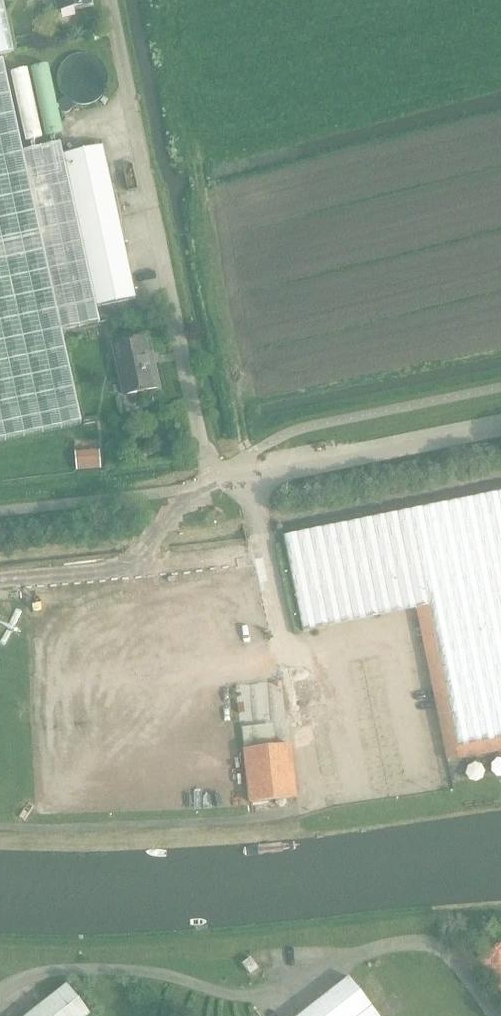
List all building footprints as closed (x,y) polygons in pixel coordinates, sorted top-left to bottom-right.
[(14,54),(3,0),(0,0),(0,57),(14,54)] [(90,3),(89,0),(55,0),(57,11),(90,3)] [(0,64),(0,442),(81,425),(61,333),(139,316),(102,146),(62,155),(60,147),(23,155),(3,63),(0,64)] [(124,396),(158,388),(153,367),(149,368),(143,338),(113,345),(124,396)] [(99,449),(75,451),(76,470),(100,468),(99,449)] [(284,536),(303,631),(328,626),(322,593),(422,573),(457,746),(500,737),(500,492),(284,536)] [(295,798),(290,746),(244,751),(249,804),(295,798)] [(247,976),(257,968),(249,958),(239,965),(247,976)] [(352,976),(300,1015),(382,1015),(352,976)] [(91,1015),(66,985),(27,1015),(91,1015)]
